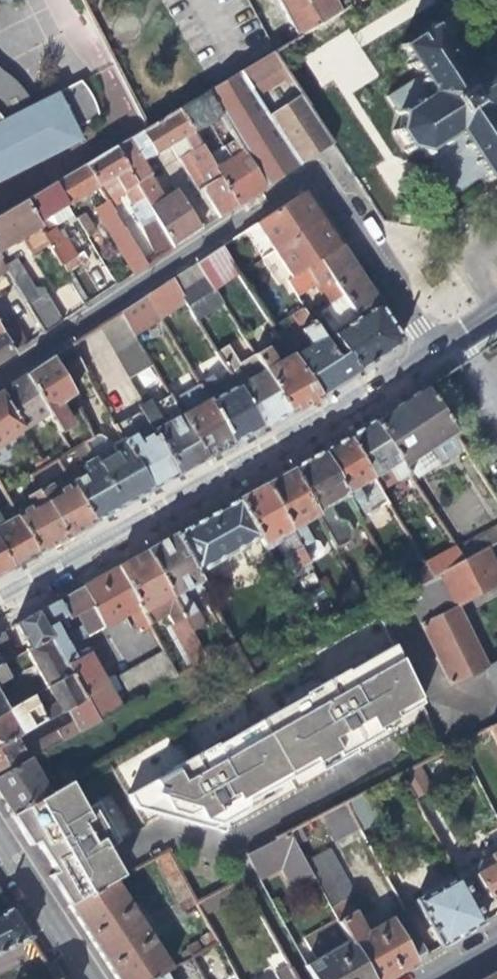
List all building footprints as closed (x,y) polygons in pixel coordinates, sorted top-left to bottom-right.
[(317,26),(303,0),(274,0),(294,38),(317,26)] [(330,0),(303,0),(317,26),(337,13),(330,0)] [(464,8),(434,28),(434,30),(441,41),(444,39),(447,42),(457,36),(475,24),(464,8)] [(496,124),(490,113),(496,109),(496,50),(495,47),(491,49),(482,34),(463,46),(457,36),(447,42),(444,39),(441,41),(434,30),(434,28),(431,26),(431,30),(404,48),(398,48),(398,53),(403,53),(409,62),(406,63),(408,67),(411,65),(416,73),(383,95),(394,113),(399,117),(396,129),(391,131),(393,136),(397,135),(405,148),(403,151),(405,154),(408,151),(423,152),(423,159),(429,159),(452,194),(483,174),(485,177),(484,182),(489,182),(490,179),(496,175),(496,124)] [(303,53),(319,87),(336,79),(343,94),(376,79),(353,29),(303,53)] [(252,97),(266,88),(284,76),(269,54),(237,73),(252,97)] [(28,104),(28,103),(27,101),(27,100),(26,99),(26,97),(25,96),(24,94),(23,93),(23,92),(22,90),(21,89),(19,87),(18,86),(15,84),(14,82),(12,80),(10,78),(8,76),(6,75),(4,73),(1,72),(0,71),(0,119),(28,104)] [(211,88),(203,93),(216,115),(223,126),(262,187),(281,175),(296,164),(265,117),(252,97),(237,73),(211,88)] [(79,140),(74,128),(96,116),(95,114),(95,112),(94,110),(94,107),(93,105),(92,103),(91,101),(90,99),(89,97),(88,94),(87,93),(86,90),(84,89),(83,87),(82,85),(80,83),(78,82),(77,80),(28,104),(0,119),(0,179),(79,140)] [(279,107),(266,88),(252,97),(265,117),(279,107)] [(189,132),(206,122),(216,115),(203,93),(175,110),(189,132)] [(279,107),(265,117),(296,164),(314,152),(329,143),(297,95),(279,107)] [(225,212),(234,205),(210,166),(189,132),(175,110),(147,127),(136,133),(153,158),(169,148),(209,214),(211,213),(215,218),(225,212)] [(206,122),(212,133),(223,126),(216,115),(206,122)] [(223,126),(212,133),(220,147),(219,148),(225,157),(210,166),(234,205),(247,197),(262,187),(223,126)] [(143,164),(153,158),(136,133),(108,150),(171,248),(186,238),(199,229),(174,190),(161,200),(148,178),(150,177),(143,164)] [(161,254),(171,248),(108,150),(81,166),(95,188),(112,177),(121,192),(129,205),(126,207),(138,225),(154,259),(161,254)] [(63,207),(95,188),(81,166),(49,185),(63,207)] [(111,198),(121,192),(112,177),(95,188),(104,202),(117,222),(123,218),(111,198)] [(70,218),(63,207),(49,185),(17,204),(44,246),(58,267),(66,262),(73,257),(64,242),(60,243),(52,229),(70,218)] [(300,194),(217,249),(234,276),(237,279),(271,332),(282,325),(290,320),(302,312),(294,299),(284,284),(337,249),(319,223),(311,211),(300,194)] [(144,265),(117,222),(104,202),(93,210),(129,269),(132,273),(144,265)] [(44,246),(17,204),(0,215),(0,248),(17,239),(28,256),(44,246)] [(73,222),(84,238),(90,235),(79,218),(73,222)] [(208,293),(234,276),(217,249),(192,266),(208,293)] [(312,288),(325,308),(340,299),(353,320),(376,306),(354,274),(337,249),(284,284),(294,299),(312,288)] [(42,333),(49,328),(59,322),(40,292),(35,294),(11,255),(0,261),(0,267),(42,333)] [(218,309),(208,293),(192,266),(169,281),(189,315),(194,324),(218,309)] [(55,290),(67,311),(88,299),(76,279),(55,290)] [(168,328),(189,315),(169,281),(143,298),(157,322),(163,318),(168,328)] [(132,339),(157,322),(143,298),(118,315),(132,339)] [(317,313),(307,319),(321,340),(353,320),(340,299),(325,308),(317,313)] [(353,320),(321,340),(346,379),(373,362),(395,347),(398,341),(376,306),(353,320)] [(308,349),(290,360),(315,398),(332,387),(346,379),(321,340),(307,319),(302,312),(290,320),(308,349)] [(148,368),(132,339),(118,315),(103,324),(118,352),(112,355),(126,380),(148,368)] [(0,327),(0,336),(10,354),(23,346),(9,322),(0,327)] [(10,354),(0,336),(0,361),(10,354)] [(278,342),(262,351),(272,367),(289,358),(278,342)] [(82,374),(68,347),(49,360),(63,386),(82,374)] [(214,358),(222,372),(232,390),(256,431),(271,423),(283,416),(249,361),(236,369),(225,351),(214,358)] [(248,358),(249,361),(283,416),(301,406),(315,398),(290,360),(289,358),(272,367),(262,351),(248,358)] [(69,400),(63,386),(49,360),(38,367),(22,377),(45,413),(64,444),(73,438),(56,408),(69,400)] [(196,387),(197,390),(206,404),(232,390),(222,372),(196,387)] [(45,413),(22,377),(10,385),(0,392),(0,398),(19,430),(45,413)] [(369,422),(401,470),(453,437),(421,388),(392,407),(369,422)] [(170,405),(178,419),(206,404),(197,390),(170,405)] [(256,431),(232,390),(206,404),(230,446),(246,437),(256,431)] [(0,398),(0,467),(30,447),(25,440),(19,430),(0,398)] [(135,409),(151,437),(174,478),(190,469),(202,462),(178,419),(162,428),(147,402),(135,409)] [(221,451),(230,446),(206,404),(178,419),(202,462),(221,451)] [(385,471),(394,485),(406,477),(401,470),(369,422),(360,428),(345,438),(370,480),(385,471)] [(89,440),(81,446),(93,466),(111,456),(108,450),(104,444),(94,437),(89,440)] [(133,439),(121,445),(146,493),(164,483),(174,478),(151,437),(137,445),(133,439)] [(459,447),(453,437),(401,470),(406,477),(408,481),(459,447)] [(384,503),(379,493),(370,480),(345,438),(334,444),(318,453),(344,496),(357,519),(365,515),(366,517),(377,510),(376,508),(384,503)] [(119,443),(108,450),(111,456),(93,466),(118,509),(136,499),(146,493),(121,445),(119,443)] [(69,453),(64,444),(43,457),(48,466),(56,461),(69,453)] [(87,478),(70,487),(92,524),(106,516),(118,509),(93,466),(81,446),(73,450),(85,469),(82,470),(87,478)] [(328,505),(344,496),(318,453),(304,461),(287,470),(313,516),(333,551),(349,542),(351,532),(346,522),(336,520),(328,505)] [(298,525),(313,516),(287,470),(275,477),(262,485),(308,565),(318,560),(298,525)] [(379,493),(394,485),(385,471),(370,480),(379,493)] [(297,571),(308,565),(262,485),(250,491),(236,499),(261,544),(276,536),(287,554),(297,571)] [(48,488),(36,495),(62,541),(77,532),(92,524),(70,487),(52,497),(48,488)] [(17,505),(9,491),(1,496),(9,509),(17,505)] [(31,511),(14,519),(35,556),(49,548),(62,541),(36,495),(25,501),(31,511)] [(253,572),(271,563),(261,544),(236,499),(217,510),(188,526),(170,536),(200,590),(217,580),(209,567),(227,557),(239,578),(253,570),(253,572)] [(0,514),(0,527),(14,519),(9,509),(0,514)] [(8,571),(24,562),(35,556),(14,519),(0,527),(0,556),(8,571)] [(485,535),(492,546),(496,543),(496,528),(485,535)] [(492,546),(485,535),(454,552),(462,564),(483,551),(487,549),(492,546)] [(203,595),(200,590),(170,536),(155,544),(142,552),(186,631),(188,636),(202,629),(193,613),(190,615),(185,606),(203,595)] [(271,563),(287,554),(276,536),(261,544),(271,563)] [(423,567),(424,568),(431,581),(462,564),(454,552),(454,550),(423,567)] [(483,551),(462,564),(431,581),(403,596),(448,686),(483,669),(481,667),(468,639),(453,607),(496,585),(496,578),(483,551)] [(203,662),(188,636),(186,631),(142,552),(129,559),(114,568),(146,624),(146,625),(164,616),(169,625),(168,625),(192,668),(203,662)] [(8,571),(0,556),(0,576),(8,571)] [(135,629),(146,624),(114,568),(97,577),(80,587),(101,627),(104,626),(127,613),(135,629)] [(401,597),(403,596),(431,581),(424,568),(394,585),(401,597)] [(75,616),(87,636),(101,627),(80,587),(42,608),(12,625),(27,651),(47,640),(63,665),(74,659),(72,655),(64,642),(62,643),(52,626),(65,619),(66,620),(75,616)] [(298,613),(282,623),(287,632),(303,623),(298,613)] [(109,634),(104,626),(101,627),(87,636),(78,641),(82,649),(84,648),(109,634)] [(0,632),(0,648),(8,642),(13,640),(7,628),(2,631),(0,632)] [(49,695),(34,703),(44,721),(65,709),(83,699),(63,665),(47,640),(27,651),(25,652),(49,695)] [(232,647),(220,653),(218,654),(237,688),(239,687),(251,681),(239,659),(232,647)] [(117,709),(84,648),(82,649),(72,655),(74,659),(63,665),(83,699),(96,720),(117,709)] [(131,701),(175,677),(162,652),(118,676),(131,701)] [(379,726),(422,705),(398,657),(341,684),(338,679),(308,694),(311,700),(219,745),(217,741),(187,756),(189,760),(124,792),(132,809),(152,810),(153,801),(185,803),(195,798),(198,804),(214,806),(240,793),(244,794),(334,749),(336,753),(366,738),(382,730),(379,726)] [(0,667),(0,698),(14,689),(7,677),(19,669),(14,659),(0,667)] [(481,667),(483,669),(496,699),(496,659),(481,667)] [(3,712),(0,714),(0,746),(16,737),(44,721),(34,703),(30,697),(3,712)] [(16,737),(0,746),(0,772),(38,752),(96,720),(83,699),(65,709),(71,721),(22,748),(16,737)] [(486,728),(496,750),(496,723),(486,728)] [(38,752),(0,772),(0,804),(7,814),(43,794),(32,771),(44,764),(38,752)] [(134,761),(121,764),(126,787),(140,783),(134,761)] [(415,764),(398,773),(411,798),(428,789),(415,764)] [(43,794),(7,814),(14,825),(36,859),(49,880),(106,849),(117,842),(96,803),(84,810),(68,781),(43,794)] [(359,793),(342,802),(354,824),(358,831),(374,823),(359,793)] [(331,837),(354,824),(342,802),(318,814),(331,837)] [(306,820),(300,823),(307,834),(317,829),(312,818),(306,820)] [(302,843),(307,834),(300,823),(285,831),(294,847),(302,843)] [(289,890),(310,878),(285,831),(260,843),(244,852),(243,856),(258,882),(273,874),(279,871),(289,890)] [(106,849),(49,880),(55,890),(65,904),(85,893),(112,880),(120,875),(113,863),(106,849)] [(189,898),(181,884),(172,866),(164,853),(151,860),(173,896),(171,897),(175,905),(189,898)] [(345,942),(365,978),(384,978),(403,968),(425,956),(402,913),(361,935),(350,915),(347,916),(342,905),(354,899),(328,853),(304,866),(310,878),(317,890),(345,942)] [(486,859),(489,866),(471,877),(485,900),(496,894),(496,853),(486,859)] [(467,870),(471,877),(489,866),(486,859),(467,870)] [(413,902),(438,948),(460,936),(479,925),(454,878),(413,902)] [(112,880),(85,893),(65,904),(89,943),(112,978),(148,978),(163,971),(168,968),(112,880)] [(26,937),(7,908),(0,911),(0,949),(26,937)] [(310,943),(317,956),(331,949),(324,936),(310,943)] [(308,978),(365,978),(345,942),(331,949),(317,956),(301,965),(308,978)] [(187,957),(199,978),(211,978),(196,952),(187,957)] [(187,957),(179,962),(188,978),(199,978),(187,957)] [(233,978),(251,978),(239,958),(226,965),(233,978)] [(479,978),(496,978),(496,969),(479,978)] [(163,971),(148,978),(167,978),(163,971)]
